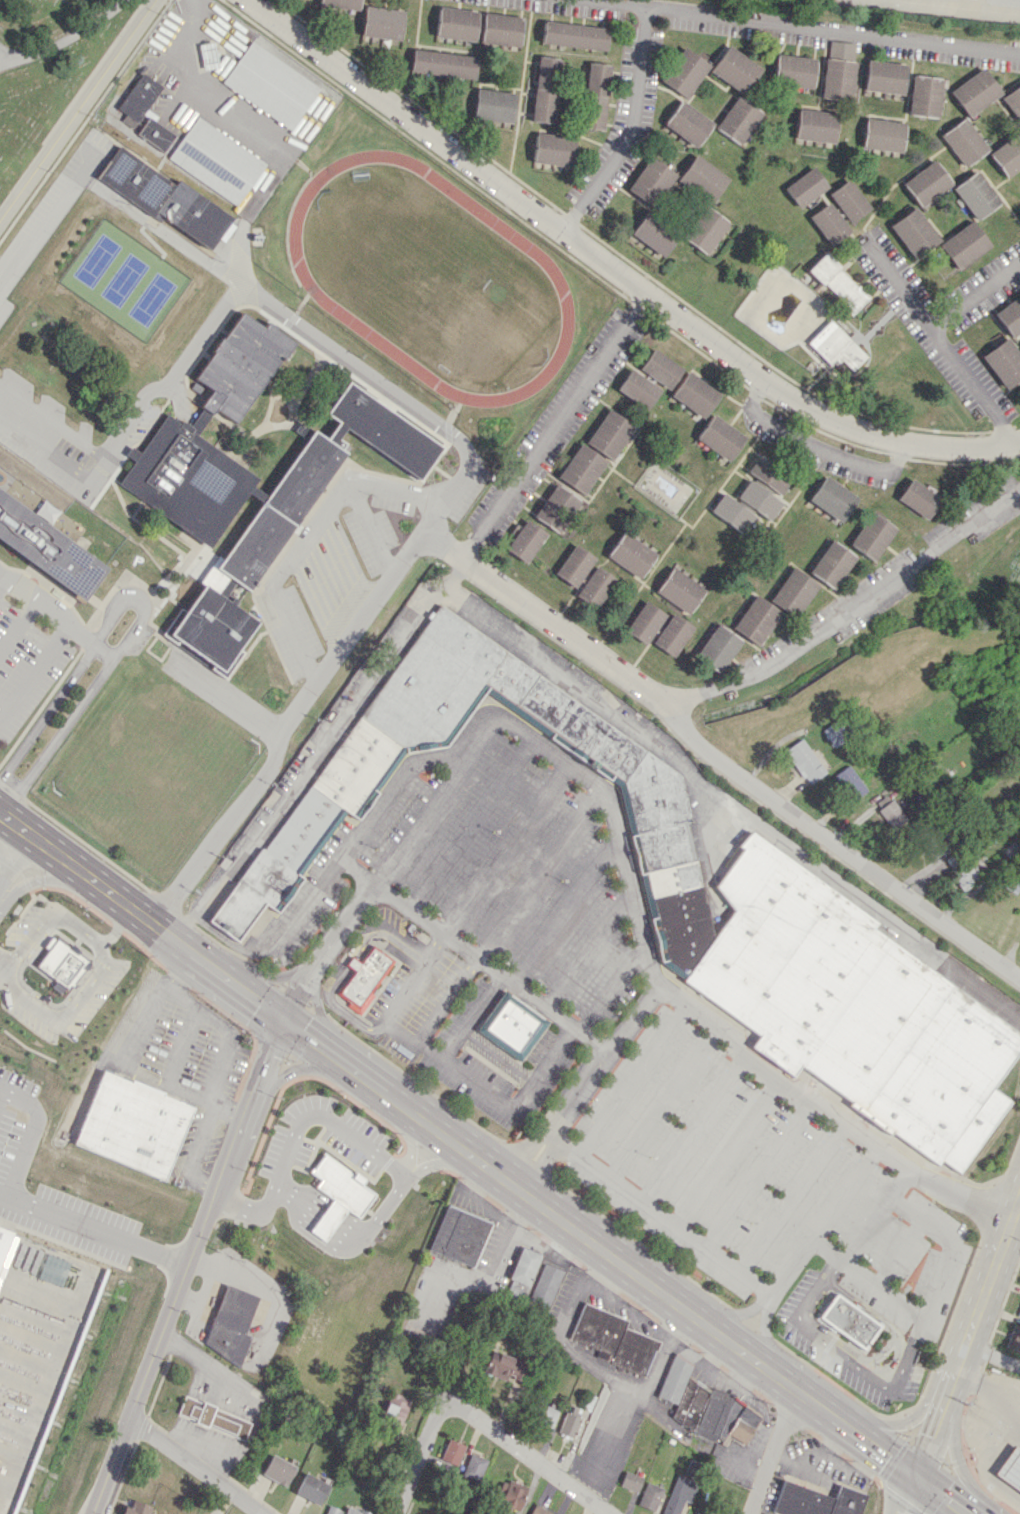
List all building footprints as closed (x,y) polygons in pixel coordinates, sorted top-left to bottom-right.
[(319,6),(320,0),(359,0),(358,11),(319,6)] [(365,5),(361,34),(400,40),(404,10),(365,5)] [(439,6),(435,35),(474,40),(478,11),(439,6)] [(483,12),(523,17),(519,47),(480,42),(483,12)] [(609,27),(545,19),(542,42),(607,50),(609,27)] [(252,40),(222,81),(290,130),(319,88),(252,40)] [(821,97),(850,100),(857,43),(828,40),(821,97)] [(214,41),(199,44),(204,70),(219,67),(214,41)] [(710,70),(744,95),(763,70),(730,44),(710,70)] [(685,46),(661,79),(687,98),(711,65),(685,46)] [(412,49),(476,56),(474,78),(409,71),(412,49)] [(778,53),(817,59),(813,88),(774,83),(778,53)] [(531,120),(554,123),(562,59),(538,56),(531,120)] [(868,59),(864,88),(903,94),(907,64),(868,59)] [(610,64),(589,62),(582,127),(603,129),(610,64)] [(983,67),(951,91),(969,116),(1002,92),(983,67)] [(146,110),(162,86),(142,72),(117,108),(126,114),(121,121),(137,132),(150,113),(146,110)] [(914,74),(908,113),(938,117),(943,78),(914,74)] [(1001,97),(1019,122),(1019,83),(1001,97)] [(476,87),(515,92),(511,123),(472,118),(476,87)] [(716,126),(740,143),(763,112),(739,94),(716,126)] [(682,100),(664,124),(696,147),(714,123),(682,100)] [(799,108),(796,137),(835,142),(839,113),(799,108)] [(198,116),(169,157),(237,206),(266,164),(198,116)] [(965,116),(941,134),(965,166),(989,148),(965,116)] [(164,151),(175,133),(148,117),(137,135),(164,151)] [(867,118),(864,146),(902,151),(906,122),(867,118)] [(1006,177),(1019,168),(1019,131),(989,152),(1006,177)] [(537,132),(534,161),(573,166),(576,136),(537,132)] [(210,249),(231,215),(176,180),(174,182),(117,146),(96,180),(161,221),(163,219),(210,249)] [(729,178),(696,154),(677,179),(710,204),(729,178)] [(652,207),(676,173),(651,155),(627,189),(652,207)] [(935,159),(903,183),(921,207),(953,183),(935,159)] [(814,166),(786,188),(800,207),(829,186),(814,166)] [(976,170),(953,188),(976,219),(1000,202),(976,170)] [(850,178),(830,193),(851,222),(871,207),(850,178)] [(810,214),(828,246),(850,234),(832,202),(810,214)] [(682,236),(705,254),(730,224),(707,205),(682,236)] [(915,206),(890,225),(914,258),(940,239),(915,206)] [(663,257),(679,234),(646,211),(630,233),(663,257)] [(972,220),(939,245),(958,270),(991,245),(972,220)] [(809,269),(852,314),(869,297),(826,252),(809,269)] [(1019,331),(1019,294),(994,314),(1011,338),(1019,331)] [(211,546),(246,493),(261,502),(266,494),(252,486),(258,476),(196,436),(214,409),(237,423),(290,339),(265,323),(263,327),(239,311),(195,379),(212,390),(188,427),(166,412),(140,453),(131,446),(125,455),(133,460),(117,486),(211,546)] [(828,364),(836,356),(851,371),(866,356),(831,320),(807,342),(828,364)] [(982,356),(1006,389),(1019,379),(1019,354),(1007,337),(982,356)] [(639,367),(668,389),(683,369),(653,348),(639,367)] [(616,389),(646,410),(659,391),(629,370),(616,389)] [(689,371),(671,394),(702,418),(720,394),(689,371)] [(163,634),(184,647),(183,648),(227,675),(242,651),(239,649),(257,620),(240,609),(345,444),(337,439),(343,430),(419,479),(441,444),(345,383),(325,414),(336,421),(325,439),(309,428),(219,570),(228,576),(217,592),(204,583),(186,611),(180,607),(163,634)] [(609,408),(585,442),(610,460),(634,426),(609,408)] [(713,414),(696,438),(727,461),(745,437),(713,414)] [(581,443),(557,476),(583,494),(606,461),(581,443)] [(744,470),(779,495),(791,478),(756,453),(744,470)] [(825,474),(808,499),(840,522),(857,497),(825,474)] [(896,499),(927,520),(941,499),(910,478),(896,499)] [(735,496),(768,520),(781,503),(748,479),(735,496)] [(532,516),(558,533),(579,499),(554,483),(532,516)] [(83,599),(107,567),(0,488),(0,538),(83,599)] [(741,534),(754,517),(722,492),(709,509),(741,534)] [(872,511),(848,543),(872,560),(896,528),(872,511)] [(546,533),(525,519),(504,550),(525,563),(546,533)] [(625,531),(607,555),(638,578),(656,553),(625,531)] [(831,539),(808,571),(833,589),(856,556),(831,539)] [(575,543),(554,573),(574,587),(595,557),(575,543)] [(597,564),(575,595),(596,610),(618,579),(597,564)] [(818,584),(793,566),(769,600),(795,618),(818,584)] [(673,567),(656,591),(687,614),(705,589),(673,567)] [(731,629),(758,646),(781,612),(754,594),(731,629)] [(646,600),(666,614),(645,644),(624,629),(646,600)] [(872,927),(1019,1035),(1019,1050),(992,1088),(1010,1100),(959,1173),(940,1160),(936,1165),(800,1064),(792,1074),(751,1046),(758,1035),(680,980),(686,972),(666,958),(660,960),(650,917),(657,916),(646,871),(639,873),(629,834),(618,786),(484,691),(444,745),(406,751),(356,818),(345,811),(299,876),(302,877),(276,911),(264,902),(237,941),(209,920),(262,847),(265,850),(440,605),(679,776),(690,820),(685,821),(713,935),(732,911),(715,885),(742,848),(738,845),(750,831),(877,922),(872,927)] [(673,613),(652,642),(673,656),(693,627),(673,613)] [(694,656),(719,673),(741,641),(716,623),(694,656)] [(824,726),(829,745),(848,740),(842,721),(824,726)] [(808,784),(825,772),(802,738),(784,750),(808,784)] [(868,788),(846,764),(832,778),(854,801),(868,788)] [(877,810),(892,829),(906,818),(891,799),(877,810)] [(963,891),(982,876),(972,864),(953,879),(963,891)] [(58,940),(36,968),(55,983),(52,988),(63,997),(89,964),(58,940)] [(371,944),(394,960),(370,993),(373,995),(359,1014),(347,1006),(349,1002),(336,993),(353,970),(345,965),(352,955),(359,961),(371,944)] [(505,995),(481,1029),(519,1056),(543,1022),(505,995)] [(74,1143),(165,1180),(195,1108),(104,1070),(74,1143)] [(310,1232),(325,1241),(346,1208),(359,1216),(374,1193),(359,1183),(363,1178),(322,1152),(309,1172),(319,1179),(314,1187),(331,1198),(310,1232)] [(448,1204),(429,1248),(473,1267),(491,1223),(448,1204)] [(13,1237),(0,1270),(0,1232),(13,1237)] [(507,1292),(522,1298),(540,1254),(521,1246),(508,1278),(512,1280),(507,1292)] [(563,1271),(543,1263),(529,1300),(549,1308),(563,1271)] [(203,1350),(242,1362),(250,1335),(246,1334),(258,1295),(223,1284),(203,1350)] [(835,1290),(816,1318),(863,1352),(883,1324),(835,1290)] [(570,1339),(598,1349),(595,1359),(644,1376),(657,1339),(624,1328),(627,1319),(582,1303),(570,1339)] [(1012,1324),(1005,1346),(1019,1351),(1019,1327),(1012,1324)] [(517,1384),(525,1363),(491,1350),(482,1371),(517,1384)] [(690,1362),(670,1356),(658,1398),(678,1404),(690,1362)] [(671,1420),(695,1429),(710,1387),(687,1378),(671,1420)] [(760,1412),(712,1390),(693,1432),(718,1444),(723,1434),(745,1444),(760,1412)] [(410,1400),(391,1392),(381,1416),(399,1424),(410,1400)] [(251,1421),(183,1396),(176,1414),(244,1439),(251,1421)] [(551,1427),(558,1410),(541,1403),(534,1420),(551,1427)] [(557,1433),(573,1438),(580,1417),(564,1412),(557,1433)] [(439,1458),(456,1465),(464,1445),(448,1438),(439,1458)] [(1019,1493),(1019,1452),(1011,1446),(993,1476),(1019,1493)] [(461,1475),(478,1481),(486,1459),(469,1452),(461,1475)] [(286,1486),(295,1465),(269,1454),(260,1475),(286,1486)] [(619,1486),(637,1491),(642,1476),(624,1471),(619,1486)] [(295,1494),(320,1504),(328,1483),(303,1473),(295,1494)] [(691,1502),(698,1483),(675,1475),(661,1513),(678,1513),(683,1500),(691,1502)] [(526,1487),(503,1478),(495,1500),(518,1509),(526,1487)] [(837,1484),(833,1496),(782,1480),(772,1512),(777,1513),(857,1513),(863,1492),(837,1484)] [(637,1505),(654,1511),(663,1488),(646,1481),(637,1505)] [(132,1499),(130,1506),(124,1505),(121,1513),(147,1513),(150,1506),(132,1499)] [(535,1503),(529,1513),(553,1513),(535,1503)] [(369,1512),(346,1505),(344,1511),(328,1505),(325,1513),(369,1513),(369,1512)]
